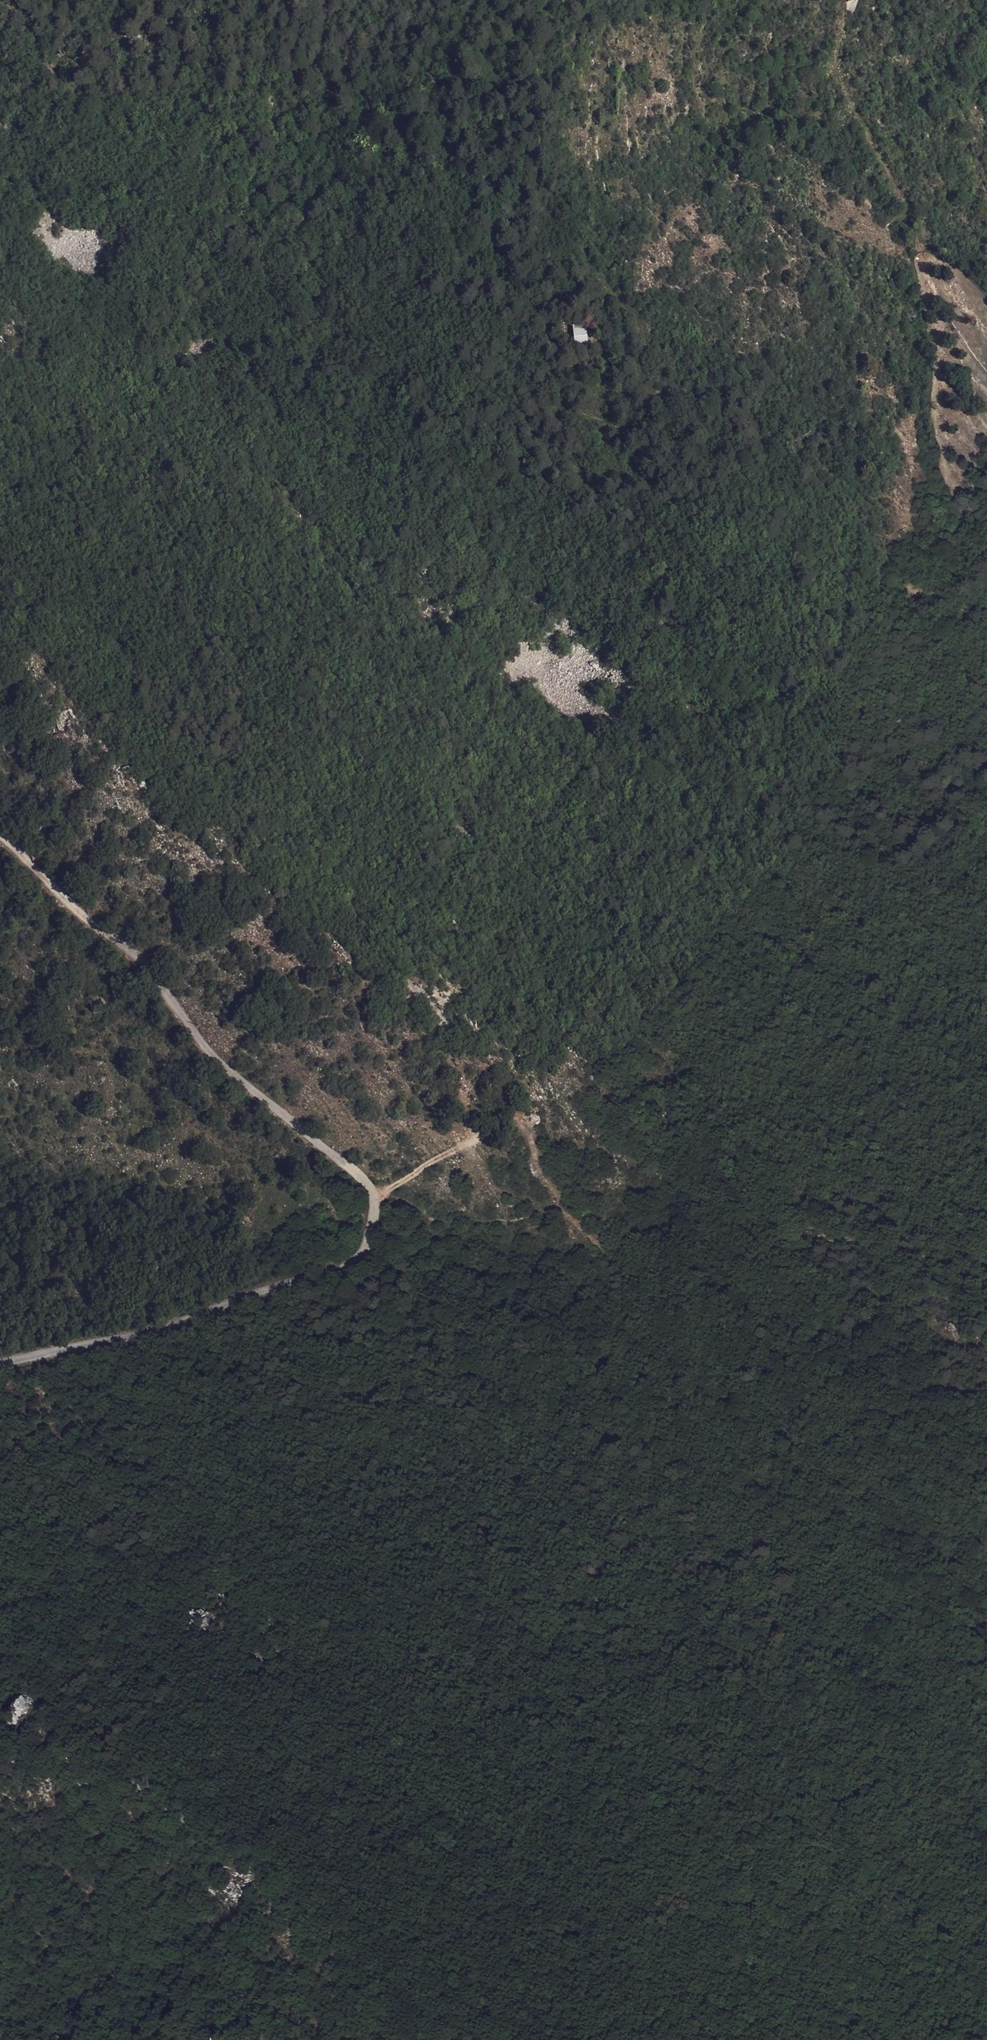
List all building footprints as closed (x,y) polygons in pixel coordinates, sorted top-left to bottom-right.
[(576,325),(572,339),(585,341),(588,327),(576,325)] [(14,1702),(27,1687),(16,1678),(4,1694),(14,1702)]
